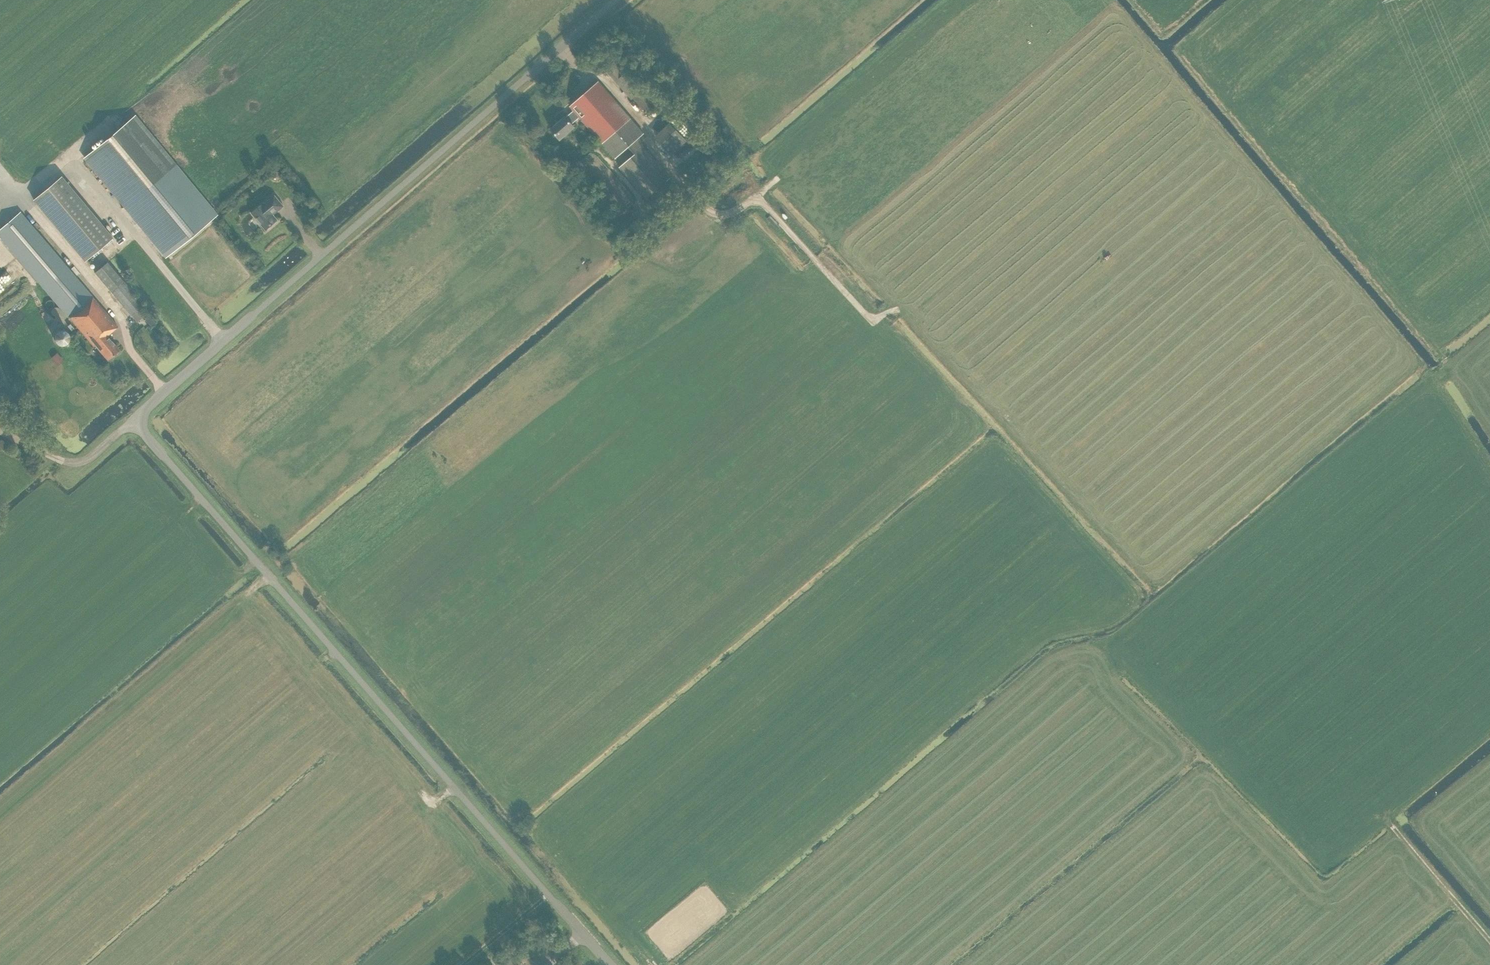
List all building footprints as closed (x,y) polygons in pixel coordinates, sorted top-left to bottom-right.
[(649,91),(646,87),(630,68),(615,81),(630,100),(633,97),(643,110),(647,107),(650,110),(660,102),(657,97),(659,95),(653,88),(649,91)] [(643,133),(598,81),(569,106),(573,111),(566,117),(565,116),(550,128),(559,139),(574,126),(571,123),(578,116),(615,159),(629,146),(635,154),(619,167),(646,198),(671,178),(644,146),(639,137),(643,133)] [(216,216),(134,116),(84,157),(117,196),(115,197),(166,258),(216,216)] [(671,123),(654,138),(671,157),(688,141),(671,123)] [(33,199),(85,261),(112,238),(61,176),(33,199)] [(252,213),(266,230),(278,220),(273,214),(284,206),(275,195),(264,204),(264,203),(252,213)] [(0,230),(0,239),(93,347),(94,346),(107,361),(118,351),(106,336),(118,326),(20,213),(0,230)] [(106,227),(112,236),(119,231),(112,222),(106,227)] [(131,315),(136,322),(145,314),(140,308),(143,306),(107,262),(94,273),(130,316),(131,315)] [(148,314),(144,317),(150,324),(154,320),(148,314)] [(51,358),(56,365),(64,360),(59,353),(51,358)]
